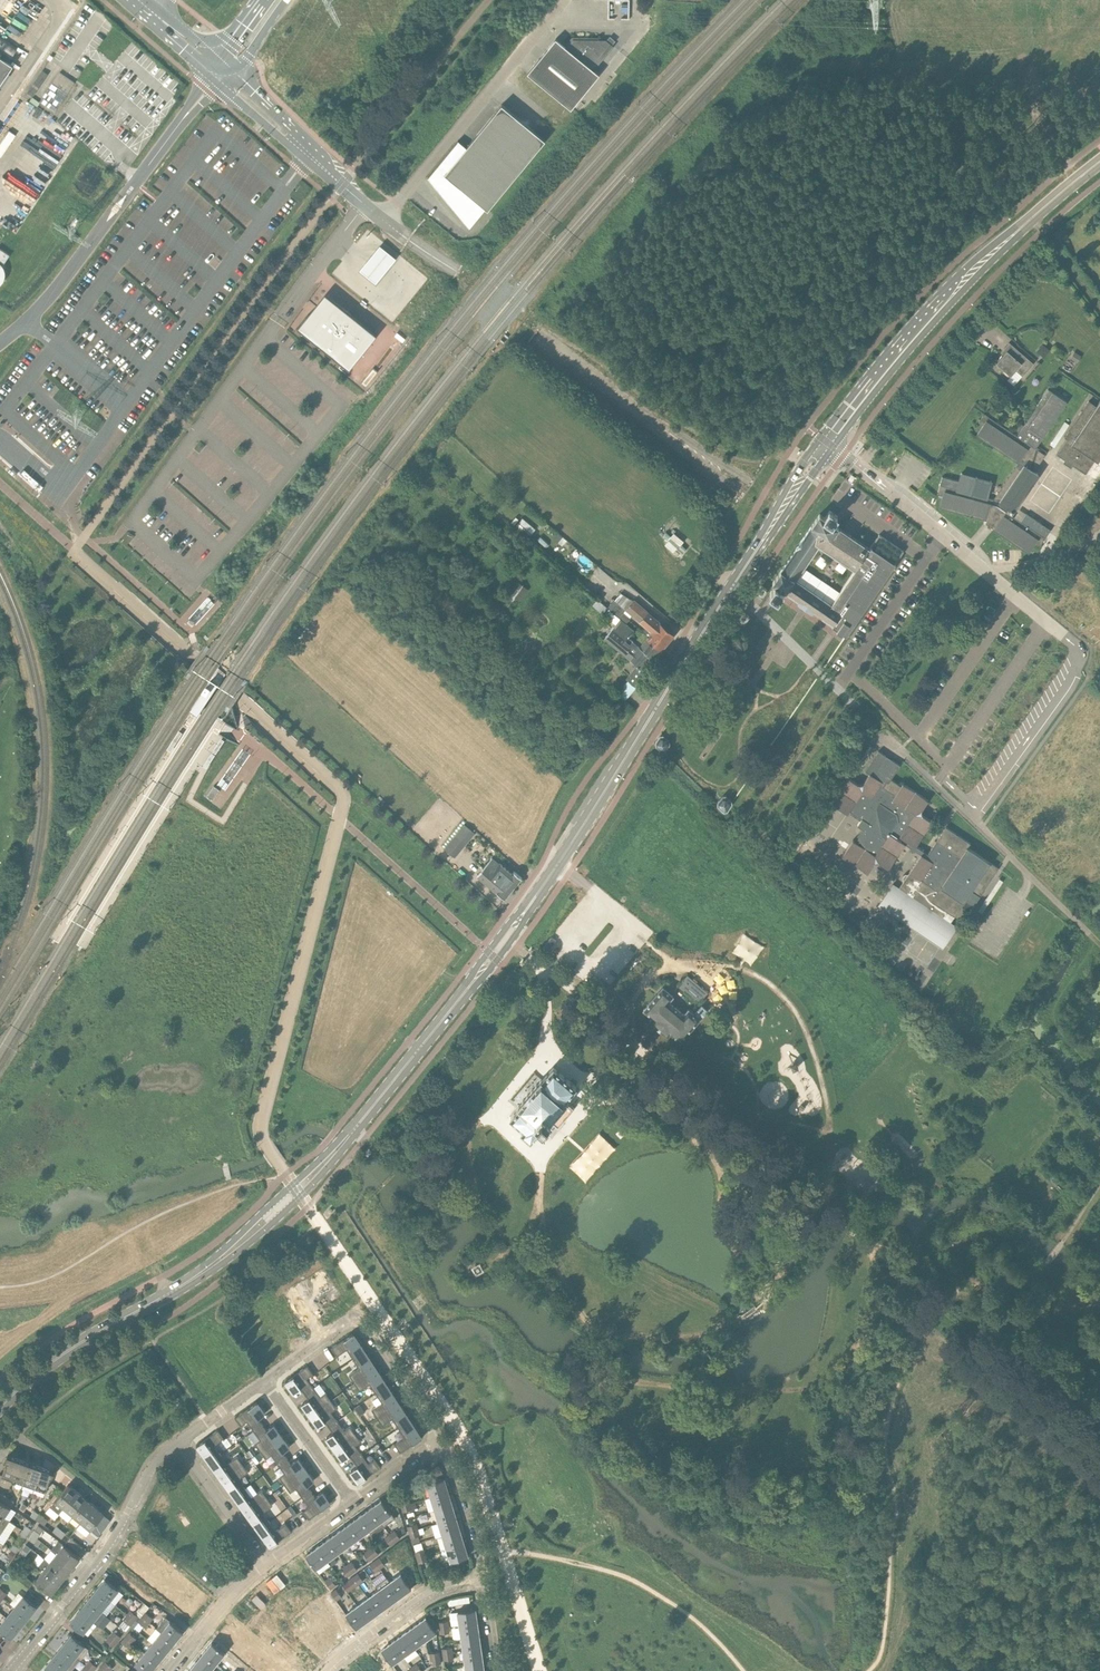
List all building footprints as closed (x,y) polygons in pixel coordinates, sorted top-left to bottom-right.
[(17,47),(0,34),(0,49),(10,57),(17,47)] [(556,39),(528,74),(572,110),(600,75),(595,71),(615,47),(606,40),(573,40),(566,48),(556,39)] [(10,65),(0,58),(0,80),(10,65)] [(467,148),(458,141),(429,177),(468,223),(482,205),(488,210),(545,140),(502,105),(467,148)] [(360,270),(375,282),(395,258),(380,246),(360,270)] [(312,317),(309,314),(297,328),(349,370),(377,335),(329,296),(312,317)] [(996,363),(1011,376),(1015,370),(1023,377),(1034,364),(1009,343),(1004,349),(1006,351),(996,363)] [(942,477),(937,495),(939,495),(938,497),(942,498),(939,506),(987,519),(986,523),(1008,538),(1029,553),(1036,544),(1040,547),(1045,538),(1013,516),(1015,512),(1014,512),(1040,474),(1035,471),(1045,455),(1035,448),(1067,402),(1048,390),(1017,436),(984,413),(978,422),(983,425),(976,435),(1017,464),(993,499),(970,493),(974,478),(960,474),(958,482),(942,477)] [(1057,455),(1065,460),(1063,463),(1071,468),(1073,465),(1085,474),(1095,459),(1098,461),(1099,458),(1099,400),(1096,406),(1089,401),(1064,438),(1067,440),(1057,455)] [(832,624),(828,630),(844,640),(881,586),(897,562),(903,554),(877,536),(869,548),(833,523),(838,516),(829,511),(825,518),(819,514),(773,583),(775,585),(770,593),(778,599),(783,591),(799,601),(798,603),(812,612),(813,611),(832,624)] [(534,528),(522,518),(515,526),(528,538),(536,529),(534,528)] [(677,551),(685,537),(673,531),(666,545),(677,551)] [(519,579),(509,592),(520,600),(530,588),(519,579)] [(755,594),(762,599),(768,590),(761,585),(755,594)] [(622,614),(626,610),(614,600),(608,608),(611,610),(619,617),(622,614)] [(646,627),(666,644),(674,635),(633,601),(626,610),(632,615),(646,627)] [(645,669),(655,657),(635,640),(634,641),(629,637),(635,631),(627,623),(619,617),(611,610),(606,617),(616,625),(613,629),(605,637),(637,666),(627,679),(636,686),(648,672),(645,669)] [(629,620),(631,618),(632,615),(626,610),(622,614),(629,620)] [(737,621),(744,626),(750,616),(743,612),(737,621)] [(629,620),(622,614),(619,617),(627,623),(629,620)] [(666,644),(646,627),(645,628),(642,631),(650,637),(648,640),(661,651),(666,644)] [(655,657),(661,651),(648,640),(650,637),(642,631),(639,635),(635,640),(655,657)] [(660,735),(655,741),(656,745),(658,746),(662,750),(665,749),(670,743),(669,740),(663,734),(660,735)] [(848,778),(831,803),(847,814),(849,811),(861,819),(857,825),(863,830),(856,842),(853,840),(842,856),(867,873),(874,863),(879,862),(889,869),(905,844),(910,848),(911,852),(916,851),(921,855),(909,872),(898,889),(957,929),(980,896),(998,868),(990,863),(967,848),(970,843),(946,827),(937,841),(928,854),(916,846),(932,822),(922,815),(921,810),(928,800),(903,783),(895,794),(883,786),(887,782),(888,783),(900,765),(878,751),(873,759),(865,771),(869,774),(863,783),(858,784),(848,778)] [(220,790),(214,786),(207,796),(213,801),(220,790)] [(717,801),(717,805),(724,811),(727,811),(732,804),(731,800),(726,795),(722,796),(717,801)] [(772,848),(777,843),(768,835),(763,840),(772,848)] [(450,853),(455,857),(460,851),(455,847),(450,853)] [(491,858),(477,876),(504,899),(522,878),(514,871),(512,873),(499,863),(499,864),(491,858)] [(736,944),(757,959),(765,948),(743,933),(736,944)] [(680,986),(701,1004),(710,993),(690,975),(680,986)] [(681,1042),(700,1019),(708,1010),(703,1006),(696,1015),(694,1013),(688,1008),(684,1013),(669,1001),(674,996),(663,987),(644,1010),(652,1017),(649,1021),(656,1027),(659,1030),(660,1030),(668,1037),(670,1034),(681,1042)] [(558,1126),(574,1107),(567,1101),(568,1100),(565,1099),(576,1087),(553,1067),(543,1079),(541,1077),(536,1083),(536,1082),(521,1100),(517,1106),(518,1107),(509,1117),(522,1129),(520,1132),(531,1141),(543,1127),(544,1128),(551,1120),(558,1126)] [(336,1305),(346,1297),(322,1267),(312,1275),(336,1305)] [(353,1333),(332,1347),(337,1356),(348,1349),(354,1358),(366,1350),(355,1333),(354,1334),(353,1333)] [(360,1368),(350,1375),(355,1382),(378,1368),(366,1350),(354,1358),(360,1368)] [(288,1381),(287,1382),(295,1393),(302,1388),(306,1393),(315,1387),(308,1378),(314,1374),(308,1366),(287,1381),(288,1381)] [(378,1368),(355,1382),(360,1390),(370,1384),(376,1393),(389,1385),(378,1368)] [(383,1403),(372,1409),(377,1417),(400,1402),(389,1385),(376,1393),(383,1403)] [(310,1398),(303,1404),(311,1415),(333,1399),(327,1392),(321,1396),(315,1387),(306,1393),(310,1398)] [(333,1399),(311,1415),(319,1427),(327,1421),(331,1426),(339,1420),(332,1411),(338,1407),(333,1399)] [(257,1402),(237,1417),(242,1425),(248,1421),(255,1430),(263,1424),(259,1418),(267,1413),(259,1402),(258,1403),(257,1402)] [(400,1402),(377,1417),(383,1425),(393,1418),(399,1428),(411,1420),(400,1402)] [(334,1432),(327,1438),(335,1449),(357,1433),(351,1425),(346,1430),(339,1420),(331,1426),(334,1432)] [(405,1437),(395,1444),(400,1452),(422,1438),(411,1420),(399,1428),(405,1437)] [(263,1424),(255,1430),(261,1439),(256,1443),(261,1451),(283,1435),(275,1423),(267,1429),(263,1424)] [(199,1445),(197,1446),(209,1463),(221,1454),(215,1445),(225,1437),(219,1429),(198,1444),(199,1445)] [(357,1433),(335,1449),(343,1460),(351,1455),(355,1460),(363,1454),(357,1445),(362,1441),(357,1433)] [(283,1435),(261,1451),(267,1458),(272,1454),(279,1463),(287,1457),(283,1452),(291,1446),(283,1435)] [(221,1454),(209,1463),(221,1479),(243,1463),(238,1456),(228,1463),(221,1454)] [(359,1465),(351,1471),(359,1482),(381,1467),(376,1459),(370,1463),(363,1454),(355,1460),(359,1465)] [(6,1465),(2,1475),(13,1479),(20,1459),(12,1456),(11,1458),(9,1457),(9,1456),(7,1456),(7,1457),(7,1466),(6,1465)] [(287,1457),(279,1463),(286,1473),(280,1477),(285,1484),(307,1468),(299,1457),(291,1463),(287,1457)] [(20,1459),(13,1479),(24,1483),(31,1464),(25,1463),(26,1461),(20,1459)] [(243,1463),(221,1479),(234,1496),(246,1487),(239,1478),(249,1471),(243,1463)] [(31,1464),(24,1483),(35,1487),(42,1467),(36,1465),(36,1466),(31,1464)] [(42,1467),(35,1487),(46,1491),(49,1481),(48,1481),(54,1473),(49,1471),(47,1470),(47,1469),(42,1467)] [(307,1468),(285,1484),(291,1492),(297,1488),(303,1497),(312,1491),(308,1485),(315,1480),(307,1468)] [(443,1479),(427,1484),(431,1497),(447,1492),(443,1479)] [(55,1501),(50,1507),(59,1514),(64,1508),(78,1492),(73,1488),(72,1489),(67,1485),(55,1501)] [(246,1487),(234,1496),(246,1513),(268,1497),(262,1489),(252,1496),(246,1487)] [(312,1491),(303,1497),(310,1506),(304,1510),(310,1518),(330,1503),(331,1502),(323,1490),(315,1496),(312,1491)] [(78,1492),(64,1508),(73,1515),(86,1500),(81,1496),(82,1495),(78,1492)] [(447,1492),(431,1497),(435,1510),(451,1505),(447,1492)] [(268,1497),(246,1513),(258,1530),(270,1521),(263,1512),(273,1504),(268,1497)] [(8,1498),(4,1503),(11,1507),(13,1504),(14,1502),(8,1498)] [(409,1498),(399,1501),(401,1507),(410,1504),(409,1498)] [(4,1517),(11,1507),(4,1503),(0,1500),(0,1515),(4,1517)] [(86,1500),(73,1515),(82,1523),(95,1506),(90,1502),(89,1503),(86,1500)] [(382,1501),(371,1508),(384,1527),(395,1519),(382,1501)] [(23,1503),(19,1508),(24,1512),(28,1506),(23,1503)] [(410,1504),(401,1507),(402,1512),(412,1509),(410,1504)] [(451,1505),(435,1510),(439,1523),(455,1518),(451,1505)] [(95,1506),(82,1523),(91,1530),(97,1535),(109,1519),(103,1514),(104,1513),(99,1510),(95,1506)] [(371,1508),(360,1516),(369,1530),(373,1535),(384,1527),(371,1508)] [(34,1510),(30,1516),(35,1519),(39,1513),(34,1510)] [(39,1513),(35,1519),(39,1522),(45,1526),(49,1520),(43,1517),(39,1513)] [(3,1530),(9,1521),(4,1517),(0,1515),(0,1528),(3,1530)] [(360,1516),(349,1524),(359,1537),(369,1530),(360,1516)] [(455,1518),(439,1523),(443,1536),(459,1531),(455,1518)] [(270,1521),(258,1530),(270,1546),(292,1531),(286,1523),(276,1530),(270,1521)] [(417,1523),(407,1526),(409,1532),(418,1529),(417,1523)] [(349,1524),(339,1532),(348,1545),(359,1537),(349,1524)] [(26,1525),(22,1530),(28,1534),(31,1529),(26,1525)] [(57,1526),(53,1531),(57,1535),(61,1530),(57,1526)] [(418,1529),(409,1532),(410,1538),(411,1538),(413,1537),(419,1536),(420,1535),(420,1534),(418,1529)] [(22,1530),(19,1535),(25,1538),(28,1534),(22,1530)] [(35,1530),(31,1535),(37,1538),(40,1534),(35,1530)] [(61,1530),(57,1535),(61,1539),(66,1533),(61,1530)] [(394,1530),(389,1534),(396,1542),(400,1539),(394,1530)] [(459,1531),(443,1536),(447,1549),(463,1544),(459,1531)] [(339,1532),(328,1540),(337,1553),(348,1545),(339,1532)] [(389,1534),(385,1537),(391,1546),(396,1542),(389,1534)] [(31,1535),(28,1539),(34,1543),(37,1538),(31,1535)] [(70,1537),(66,1542),(78,1552),(82,1547),(70,1537)] [(58,1541),(51,1550),(56,1554),(73,1567),(76,1563),(75,1562),(79,1557),(64,1545),(58,1540),(58,1541)] [(328,1540),(317,1547),(327,1561),(337,1553),(328,1540)] [(13,1544),(10,1549),(15,1553),(19,1548),(13,1544)] [(147,1568),(155,1557),(152,1555),(152,1554),(145,1549),(139,1544),(131,1553),(123,1563),(127,1566),(131,1569),(138,1561),(147,1568)] [(463,1544),(447,1549),(450,1562),(467,1557),(463,1544)] [(373,1546),(368,1550),(374,1558),(379,1555),(373,1546)] [(317,1547),(306,1555),(316,1568),(327,1561),(317,1547)] [(22,1549),(19,1553),(24,1557),(28,1552),(22,1549)] [(424,1549),(415,1552),(416,1558),(426,1555),(424,1549)] [(368,1550),(363,1553),(369,1562),(374,1558),(368,1550)] [(56,1554),(49,1563),(64,1575),(66,1576),(69,1572),(73,1567),(56,1554)] [(426,1555),(416,1558),(418,1564),(428,1561),(426,1555)] [(147,1568),(156,1575),(149,1584),(156,1590),(172,1571),(171,1570),(159,1560),(155,1557),(147,1568)] [(380,1557),(375,1561),(381,1569),(386,1565),(380,1557)] [(44,1559),(37,1567),(42,1571),(58,1585),(62,1580),(66,1576),(64,1575),(49,1563),(44,1559)] [(375,1561),(370,1564),(376,1573),(381,1569),(375,1561)] [(352,1562),(347,1565),(353,1574),(358,1570),(352,1562)] [(347,1565),(342,1569),(348,1577),(353,1574),(347,1565)] [(42,1571),(34,1581),(50,1593),(51,1594),(55,1589),(58,1585),(42,1571)] [(180,1595),(188,1584),(185,1581),(184,1581),(178,1576),(172,1571),(156,1590),(164,1596),(171,1587),(180,1594),(180,1595)] [(21,1573),(17,1578),(29,1588),(33,1583),(21,1573)] [(358,1573),(353,1576),(359,1585),(364,1581),(358,1573)] [(401,1573),(390,1581),(400,1596),(411,1587),(401,1573)] [(353,1576),(348,1580),(354,1589),(359,1585),(353,1576)] [(330,1577),(326,1581),(332,1589),(337,1586),(330,1577)] [(387,1578),(376,1586),(379,1589),(389,1603),(400,1596),(390,1581),(387,1578)] [(106,1579),(97,1590),(109,1600),(118,1589),(106,1579)] [(180,1595),(189,1602),(181,1610),(185,1614),(189,1617),(197,1607),(205,1597),(198,1592),(192,1587),(191,1586),(188,1584),(180,1595)] [(336,1589),(331,1592),(337,1601),(342,1597),(336,1589)] [(379,1589),(368,1597),(379,1611),(389,1603),(379,1589)] [(97,1590),(88,1601),(101,1611),(109,1600),(97,1590)] [(24,1596),(16,1606),(28,1616),(36,1606),(24,1596)] [(368,1597),(357,1605),(368,1619),(379,1611),(368,1597)] [(88,1601),(79,1611),(92,1622),(92,1621),(97,1625),(106,1615),(101,1611),(88,1601)] [(307,1610),(312,1618),(322,1611),(316,1603),(307,1610)] [(357,1605),(346,1613),(357,1627),(368,1619),(357,1605)] [(16,1606),(7,1617),(19,1627),(28,1616),(16,1606)] [(474,1609),(457,1611),(459,1625),(476,1622),(474,1609)] [(130,1610),(126,1615),(134,1622),(138,1616),(130,1610)] [(79,1611),(70,1622),(83,1632),(92,1622),(79,1611)] [(145,1611),(141,1616),(149,1623),(153,1618),(145,1611)] [(126,1615),(122,1619),(131,1626),(134,1622),(126,1615)] [(141,1616),(137,1621),(145,1628),(149,1623),(141,1616)] [(11,1638),(19,1627),(7,1617),(0,1626),(0,1630),(11,1638)] [(165,1617),(156,1628),(161,1631),(174,1642),(182,1631),(170,1621),(165,1617)] [(426,1618),(415,1626),(425,1640),(436,1632),(426,1618)] [(227,1644),(229,1642),(233,1637),(242,1644),(250,1634),(247,1632),(240,1626),(233,1620),(226,1630),(219,1638),(218,1640),(222,1643),(226,1646),(227,1644)] [(476,1622),(459,1625),(461,1638),(478,1636),(476,1622)] [(415,1626),(404,1634),(414,1648),(425,1640),(415,1626)] [(113,1631),(110,1635),(118,1642),(121,1637),(113,1631)] [(161,1631),(152,1642),(165,1652),(174,1642),(161,1631)] [(129,1632),(125,1636),(134,1643),(137,1639),(129,1632)] [(242,1644),(242,1645),(251,1652),(247,1656),(245,1659),(244,1661),(250,1666),(251,1667),(267,1647),(266,1647),(260,1642),(254,1637),(250,1634),(242,1644)] [(404,1634),(393,1642),(404,1656),(414,1648),(404,1634)] [(72,1635),(63,1645),(76,1656),(85,1645),(72,1635)] [(110,1635),(106,1640),(114,1647),(118,1642),(110,1635)] [(125,1636),(121,1641),(130,1648),(134,1643),(125,1636)] [(478,1636),(461,1638),(463,1652),(480,1649),(478,1636)] [(152,1642),(144,1653),(156,1663),(165,1652),(152,1642)] [(212,1642),(203,1652),(216,1663),(225,1653),(212,1642)] [(393,1642),(382,1650),(393,1664),(404,1656),(393,1642)] [(63,1645),(55,1656),(72,1670),(81,1660),(76,1656),(63,1645)] [(283,1661),(280,1658),(279,1658),(273,1653),(267,1648),(267,1647),(251,1667),(256,1670),(260,1670),(262,1668),(266,1664),(274,1670),(275,1670),(283,1661)] [(480,1649),(463,1652),(465,1665),(482,1663),(480,1649)] [(195,1663),(205,1670),(210,1670),(216,1663),(203,1652),(195,1663)] [(135,1664),(144,1670),(150,1670),(156,1663),(144,1653),(135,1664)] [(43,1670),(71,1670),(72,1670),(55,1656),(46,1667),(43,1670)] [(86,1665),(93,1670),(94,1670),(98,1667),(89,1660),(86,1665)] [(101,1666),(107,1670),(110,1670),(113,1667),(105,1661),(101,1666)] [(293,1669),(287,1664),(286,1663),(283,1661),(275,1670),(296,1670),(293,1669)] [(188,1670),(205,1670),(195,1663),(188,1670)] [(465,1665),(466,1670),(483,1670),(482,1663),(465,1665)]
